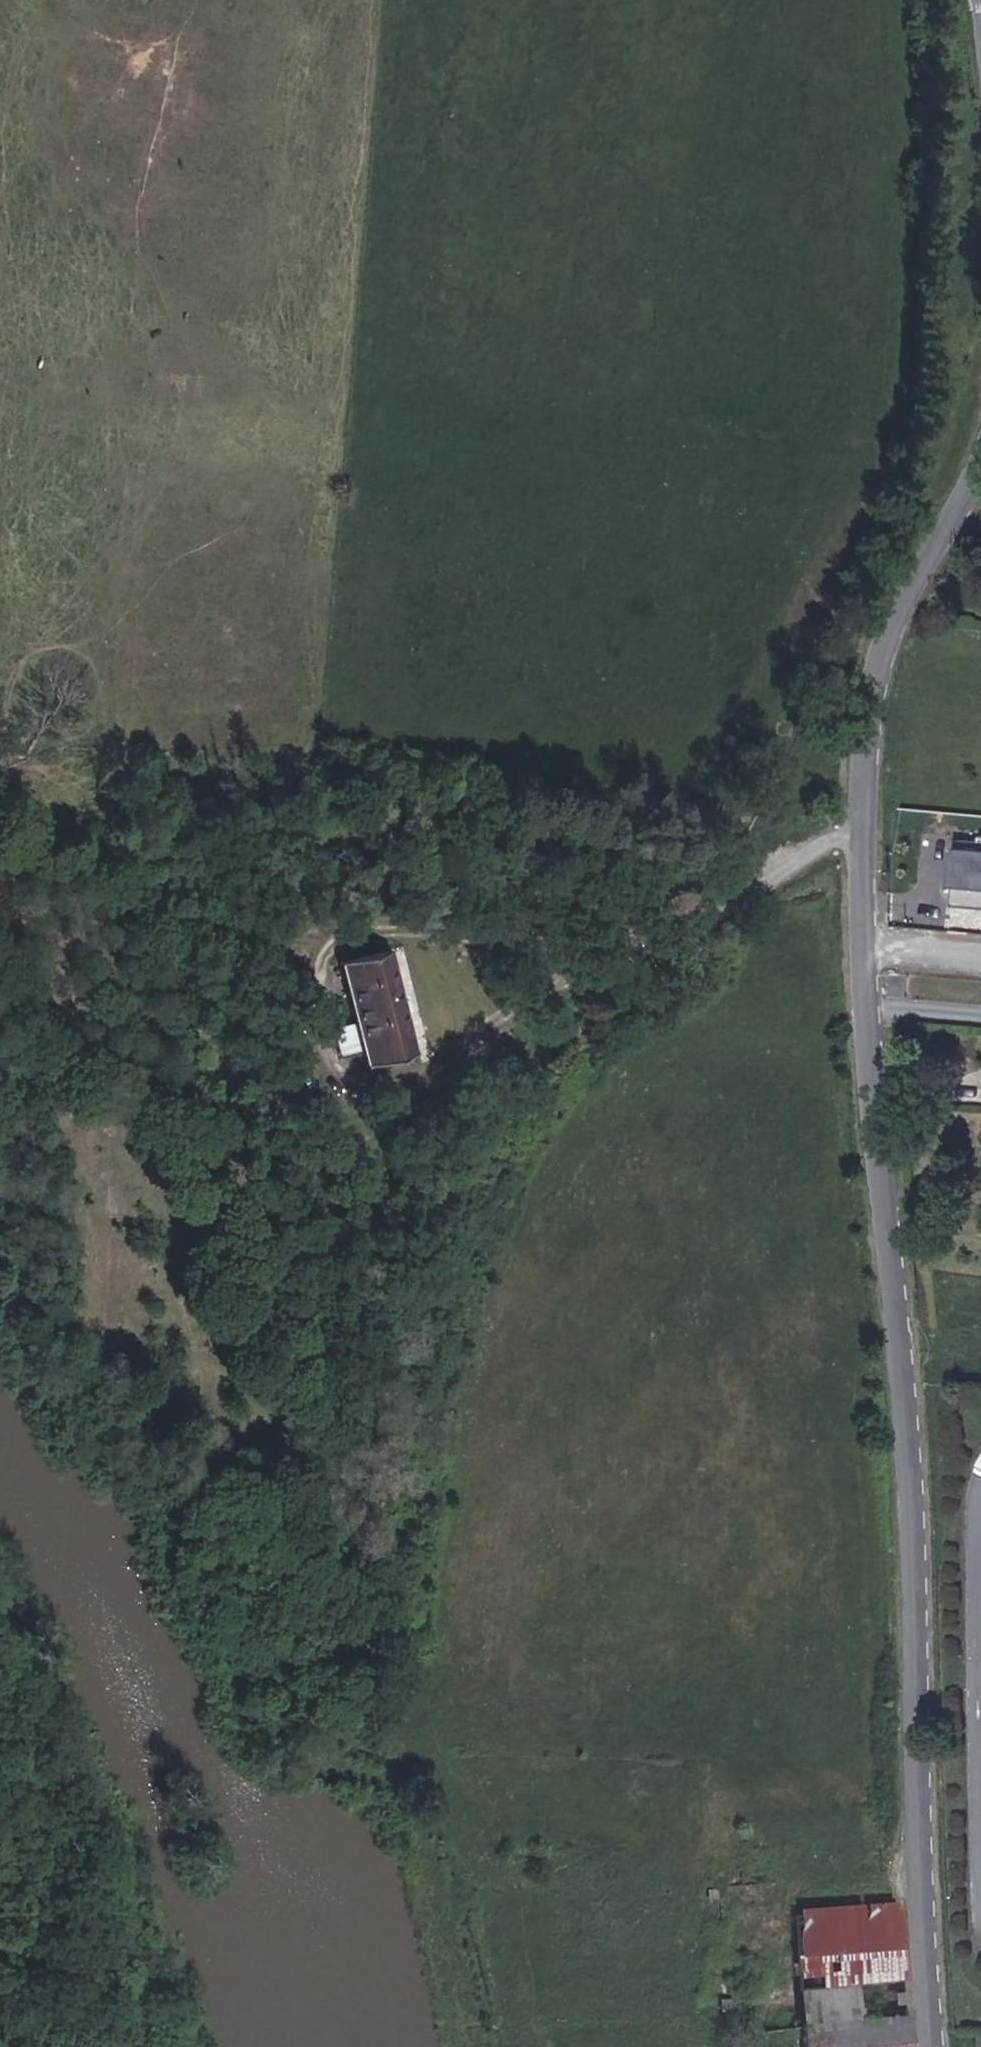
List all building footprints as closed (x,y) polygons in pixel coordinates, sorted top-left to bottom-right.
[(945,838),(941,885),(951,886),(950,904),(980,906),(980,841),(945,838)] [(379,1062),(427,1053),(407,953),(360,964),(379,1062)] [(814,1964),(919,1950),(913,1892),(808,1905),(814,1964)] [(919,1950),(814,1964),(816,1980),(789,1984),(792,2017),(852,2012),(856,2046),(921,2046),(919,1950)] [(852,2012),(792,2017),(794,2046),(856,2046),(852,2012)]
